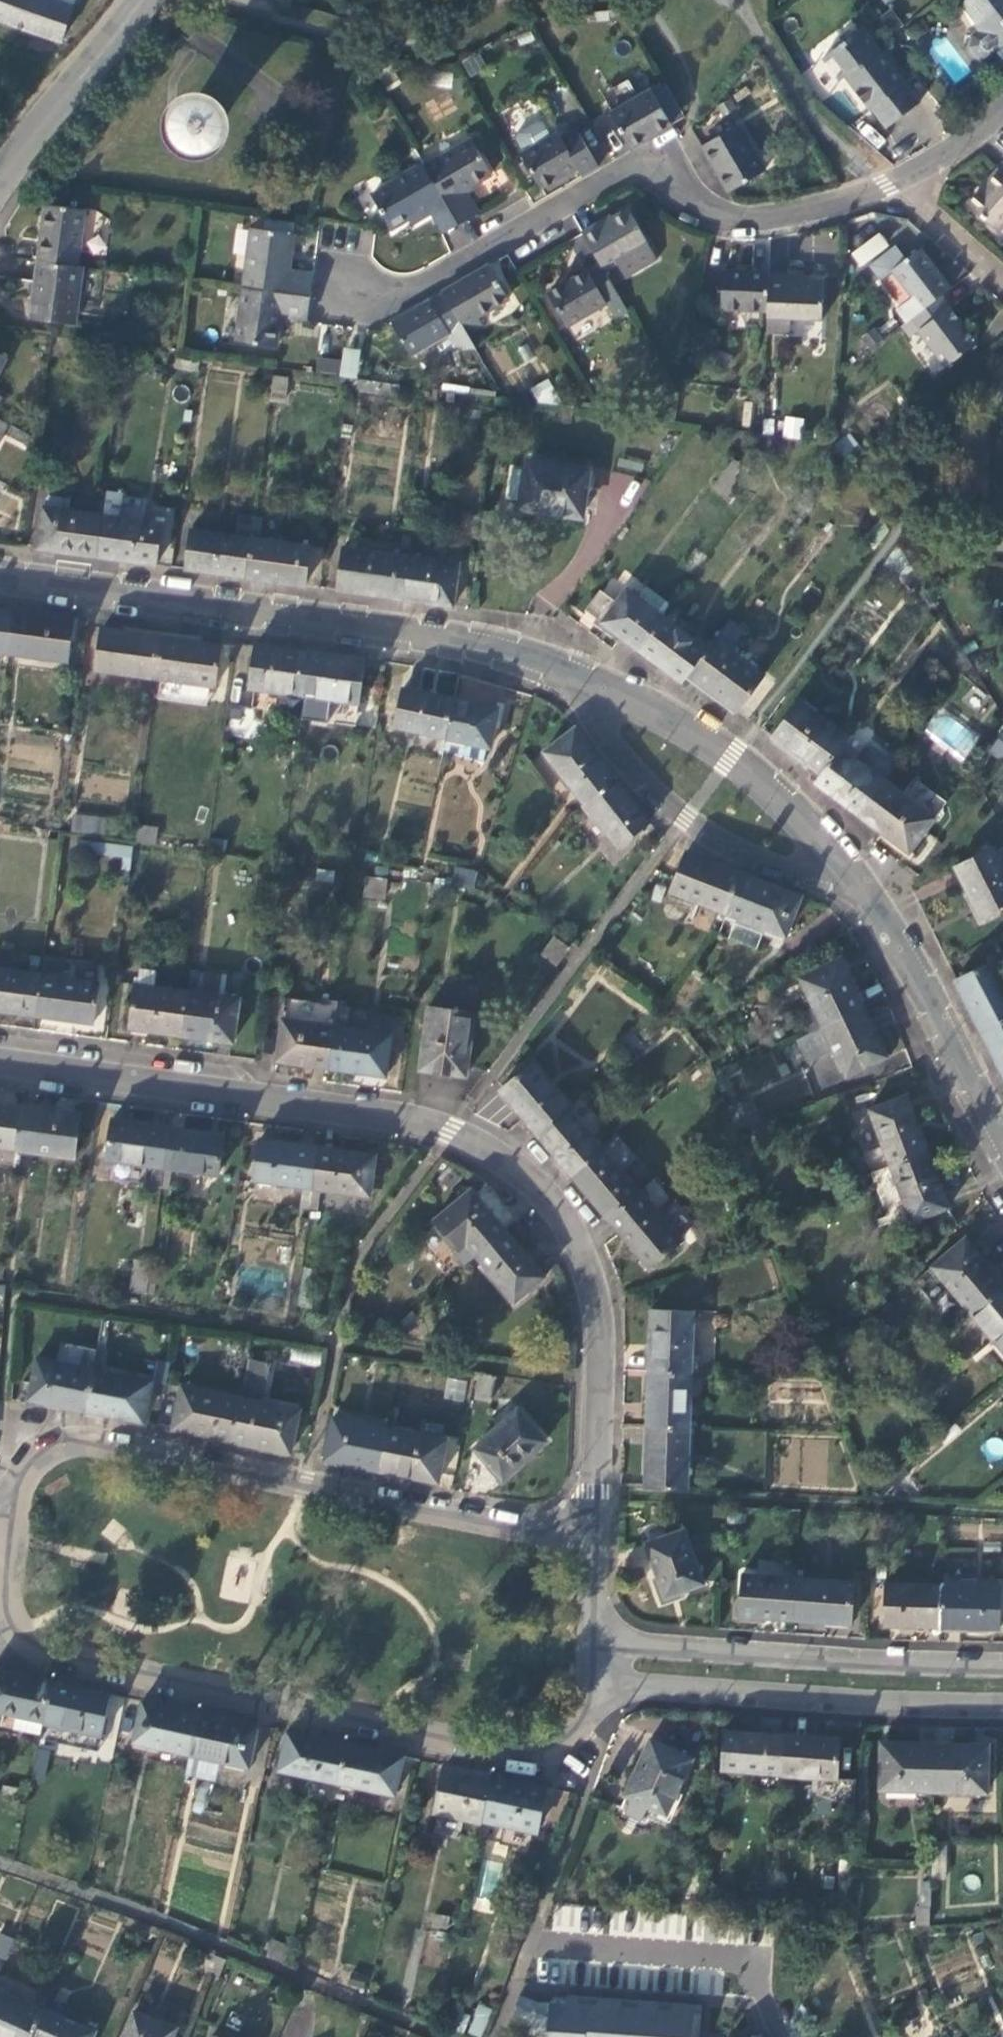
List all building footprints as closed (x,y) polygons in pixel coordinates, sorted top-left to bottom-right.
[(61,53),(79,0),(0,0),(0,32),(61,53)] [(274,10),(280,0),(241,0),(274,10)] [(960,13),(976,33),(974,35),(977,39),(970,45),(968,57),(978,71),(993,72),(998,67),(1001,71),(1002,70),(1002,0),(977,0),(960,13)] [(885,138),(918,113),(861,37),(819,68),(838,92),(844,88),(868,120),(870,118),(885,138)] [(468,76),(486,68),(478,52),(461,60),(468,76)] [(630,159),(672,136),(652,101),(610,124),(630,159)] [(211,149),(214,146),(217,136),(211,123),(198,118),(197,118),(185,123),(179,136),(181,144),(185,149),(198,155),(211,149)] [(700,157),(726,203),(764,181),(738,135),(700,157)] [(581,187),(597,177),(575,139),(561,147),(558,141),(520,163),(541,199),(576,179),(581,187)] [(464,200),(490,185),(470,150),(423,177),(458,235),(477,223),(464,200)] [(966,214),(997,241),(1002,234),(1002,172),(966,214)] [(442,244),(458,235),(423,177),(421,174),(370,205),(390,239),(413,225),(418,232),(430,224),(442,244)] [(43,215),(37,271),(78,276),(84,220),(43,215)] [(609,227),(581,243),(599,275),(604,282),(616,275),(624,289),(656,271),(627,220),(610,230),(609,227)] [(310,307),(312,284),(288,281),(294,229),(252,224),(242,299),(310,307)] [(949,299),(919,258),(890,279),(912,308),(894,322),(902,333),(939,306),(949,299)] [(37,271),(29,328),(74,334),(82,277),(78,276),(37,271)] [(599,275),(547,304),(566,338),(605,316),(614,331),(627,323),(604,282),(599,275)] [(488,277),(442,302),(467,347),(483,338),(477,327),(507,310),(488,277)] [(766,284),(720,283),(719,321),(722,321),(722,335),(759,336),(759,322),(765,323),(766,284)] [(800,285),(766,284),(765,323),(765,346),(787,346),(788,331),(820,332),(821,290),(800,289),(800,285)] [(307,329),(310,307),(242,299),(235,351),(275,357),(279,325),(307,329)] [(442,302),(390,333),(410,368),(447,347),(454,359),(460,369),(475,361),(467,347),(442,302)] [(975,355),(939,306),(902,333),(898,337),(906,348),(918,340),(944,377),(975,355)] [(357,379),(360,349),(342,347),(339,377),(357,379)] [(316,372),(337,374),(338,358),(317,356),(316,372)] [(530,385),(537,407),(558,401),(551,378),(530,385)] [(268,411),(283,413),(286,389),(271,387),(268,411)] [(784,416),(782,438),(800,440),(802,418),(784,416)] [(521,519),(579,528),(586,482),(527,473),(526,481),(511,479),(507,507),(522,509),(521,519)] [(95,567),(155,575),(161,533),(117,528),(120,503),(104,501),(101,524),(95,567)] [(36,559),(95,567),(101,524),(41,517),(36,559)] [(184,579),(244,587),(252,527),(238,525),(235,544),(190,538),(184,579)] [(244,587),(304,595),(309,555),(259,549),(262,528),(252,527),(244,587)] [(907,572),(897,556),(881,576),(903,585),(907,572)] [(342,558),(337,600),(392,608),(398,565),(342,558)] [(392,608),(452,616),(458,574),(398,565),(392,608)] [(599,632),(637,661),(663,627),(670,617),(644,597),(635,608),(624,599),(599,632)] [(0,619),(0,664),(5,665),(12,621),(0,619)] [(72,629),(12,621),(5,665),(66,673),(72,629)] [(637,661),(681,694),(688,685),(706,660),(663,627),(637,661)] [(688,685),(736,721),(763,686),(728,660),(742,641),(728,630),(706,660),(688,685)] [(160,647),(100,638),(94,681),(154,690),(160,647)] [(220,655),(160,647),(154,690),(152,705),(184,710),(186,694),(215,697),(220,655)] [(309,663),(255,655),(249,699),(303,707),(309,663)] [(362,670),(309,663),(303,707),(356,715),(362,670)] [(452,710),(402,699),(394,739),(444,749),(452,710)] [(496,719),(452,710),(444,749),(442,760),(441,764),(481,772),(484,758),(487,759),(496,719)] [(773,746),(821,783),(839,759),(847,747),(799,711),(773,746)] [(1002,760),(1002,729),(989,750),(1002,760)] [(614,788),(574,737),(542,762),(582,813),(614,788)] [(815,792),(859,825),(884,792),(900,770),(887,761),(884,765),(872,756),(865,756),(855,770),(839,759),(821,783),(815,792)] [(648,833),(614,788),(582,813),(616,858),(648,833)] [(859,825),(909,863),(934,829),(938,832),(943,825),(942,817),(919,800),(911,801),(906,808),(884,792),(859,825)] [(73,813),(71,831),(104,835),(106,817),(73,813)] [(157,837),(138,835),(136,851),(155,854),(157,837)] [(981,931),(1002,919),(1002,882),(991,859),(954,878),(981,931)] [(740,885),(683,864),(668,905),(725,926),(740,885)] [(454,868),(453,888),(474,889),(475,869),(454,868)] [(798,907),(740,885),(725,926),(735,929),(728,949),(755,959),(763,940),(783,947),(798,907)] [(386,890),(365,887),(363,909),(384,911),(386,890)] [(553,948),(541,964),(555,974),(567,958),(553,948)] [(863,1018),(839,968),(798,988),(813,1018),(800,1024),(809,1044),(823,1037),(863,1018)] [(982,1043),(1002,1033),(1002,991),(993,971),(955,990),(982,1043)] [(128,1039),(181,1046),(187,1003),(153,998),(156,981),(140,978),(137,995),(134,995),(128,1039)] [(33,1026),(39,984),(0,979),(0,1021),(33,1026)] [(181,1046),(232,1054),(238,1011),(223,1009),(227,987),(190,982),(187,1003),(181,1046)] [(33,1026),(90,1034),(96,992),(39,984),(33,1026)] [(336,1016),(283,1010),(275,1073),(328,1079),(334,1036),(336,1016)] [(474,1024),(425,1018),(418,1081),(467,1087),(474,1024)] [(887,1068),(863,1018),(823,1037),(809,1044),(795,1051),(806,1073),(834,1060),(847,1087),(887,1068)] [(1002,1086),(1002,1033),(982,1043),(1002,1086)] [(391,1044),(334,1036),(328,1079),(385,1087),(391,1044)] [(632,1044),(618,1056),(627,1065),(640,1054),(632,1044)] [(533,1070),(498,1100),(535,1144),(566,1118),(570,1114),(533,1070)] [(926,1162),(905,1106),(867,1120),(888,1176),(926,1162)] [(750,1111),(727,1119),(735,1139),(758,1131),(750,1111)] [(0,1115),(0,1173),(12,1175),(15,1159),(20,1118),(0,1115)] [(79,1126),(20,1118),(15,1159),(73,1167),(79,1126)] [(535,1144),(570,1186),(601,1159),(566,1118),(535,1144)] [(169,1139),(112,1131),(107,1172),(163,1179),(169,1139)] [(222,1146),(169,1139),(163,1179),(217,1187),(222,1146)] [(729,1139),(713,1146),(719,1159),(735,1151),(729,1139)] [(317,1159),(258,1151),(253,1193),(301,1199),(299,1219),(308,1221),(311,1200),(317,1159)] [(373,1167),(317,1159),(311,1200),(308,1221),(317,1222),(320,1203),(367,1209),(373,1167)] [(570,1186),(606,1228),(637,1202),(601,1159),(570,1186)] [(947,1218),(926,1162),(888,1176),(868,1184),(889,1238),(908,1231),(909,1232),(947,1218)] [(504,1240),(470,1198),(437,1224),(431,1230),(457,1262),(463,1256),(473,1267),(504,1240)] [(606,1228),(649,1278),(682,1250),(640,1200),(637,1202),(606,1228)] [(544,1287),(504,1240),(473,1267),(512,1314),(544,1287)] [(964,1248),(931,1276),(912,1292),(932,1315),(950,1300),(971,1324),(1002,1296),(1002,1295),(964,1248)] [(145,1273),(132,1271),(128,1304),(152,1307),(155,1285),(149,1284),(149,1281),(144,1281),(145,1273)] [(971,1324),(1002,1361),(1002,1296),(971,1324)] [(651,1309),(649,1372),(691,1373),(694,1311),(651,1309)] [(91,1381),(35,1369),(26,1411),(83,1422),(91,1381)] [(247,1371),(238,1410),(230,1451),(288,1463),(297,1422),(262,1414),(270,1376),(247,1371)] [(649,1372),(647,1426),(690,1428),(691,1373),(649,1372)] [(463,1401),(466,1381),(447,1378),(444,1398),(463,1401)] [(150,1392),(91,1381),(83,1422),(142,1434),(150,1392)] [(494,1387),(479,1384),(474,1411),(490,1413),(494,1387)] [(238,1410),(180,1398),(171,1439),(230,1451),(238,1410)] [(502,1491),(544,1453),(516,1422),(474,1459),(502,1491)] [(647,1426),(645,1488),(688,1491),(690,1428),(647,1426)] [(386,1439),(331,1430),(324,1472),(378,1482),(386,1439)] [(444,1450),(386,1439),(378,1482),(436,1492),(444,1450)] [(914,1441),(905,1449),(915,1460),(924,1452),(914,1441)] [(685,1529),(646,1542),(665,1598),(706,1584),(685,1529)] [(795,1589),(741,1585),(738,1628),(792,1631),(795,1589)] [(851,1592),(795,1589),(792,1631),(848,1635),(851,1592)] [(883,1637),(940,1639),(941,1596),(884,1594),(883,1637)] [(940,1639),(999,1639),(999,1598),(941,1596),(940,1639)] [(0,1681),(0,1723),(14,1726),(11,1739),(39,1745),(41,1734),(50,1692),(0,1681)] [(108,1705),(50,1692),(41,1734),(68,1740),(65,1754),(95,1761),(108,1705)] [(197,1724),(140,1712),(131,1753),(188,1765),(197,1724)] [(256,1736),(197,1724),(188,1765),(185,1783),(214,1789),(218,1772),(247,1778),(256,1736)] [(783,1743),(724,1738),(720,1780),(780,1785),(783,1743)] [(344,1755),(284,1742),(276,1780),(336,1793),(344,1755)] [(838,1747),(783,1743),(780,1785),(834,1789),(838,1747)] [(690,1768),(648,1748),(621,1806),(623,1807),(619,1816),(616,1821),(621,1823),(638,1831),(644,1834),(646,1830),(651,1818),(664,1824),(690,1768)] [(932,1753),(880,1752),(879,1800),(931,1801),(932,1753)] [(987,1755),(932,1753),(931,1801),(986,1802),(987,1755)] [(402,1767),(344,1755),(336,1793),(394,1805),(402,1767)] [(47,1762),(37,1759),(30,1789),(42,1792),(47,1762)] [(490,1786),(444,1776),(433,1823),(480,1833),(480,1831),(490,1786)] [(544,1798),(490,1786),(480,1831),(535,1843),(544,1798)] [(27,1800),(15,1798),(13,1807),(25,1810),(27,1800)] [(944,1852),(930,1852),(930,1873),(944,1873),(944,1852)] [(551,1930),(580,1933),(582,1906),(554,1903),(551,1930)] [(929,1918),(916,1918),(915,1936),(928,1937),(929,1918)] [(448,1927),(433,1924),(430,1936),(445,1939),(448,1927)] [(224,1971),(213,1966),(207,1981),(217,1986),(224,1971)] [(44,2011),(0,1991),(0,2036),(33,2036),(44,2011)] [(692,2002),(548,1992),(545,2036),(690,2036),(692,2002)] [(466,2032),(477,2036),(481,2036),(493,2009),(478,2003),(466,2032)] [(45,2008),(44,2011),(33,2036),(94,2036),(96,2031),(45,2008)] [(132,2020),(126,2036),(175,2036),(132,2020)]
